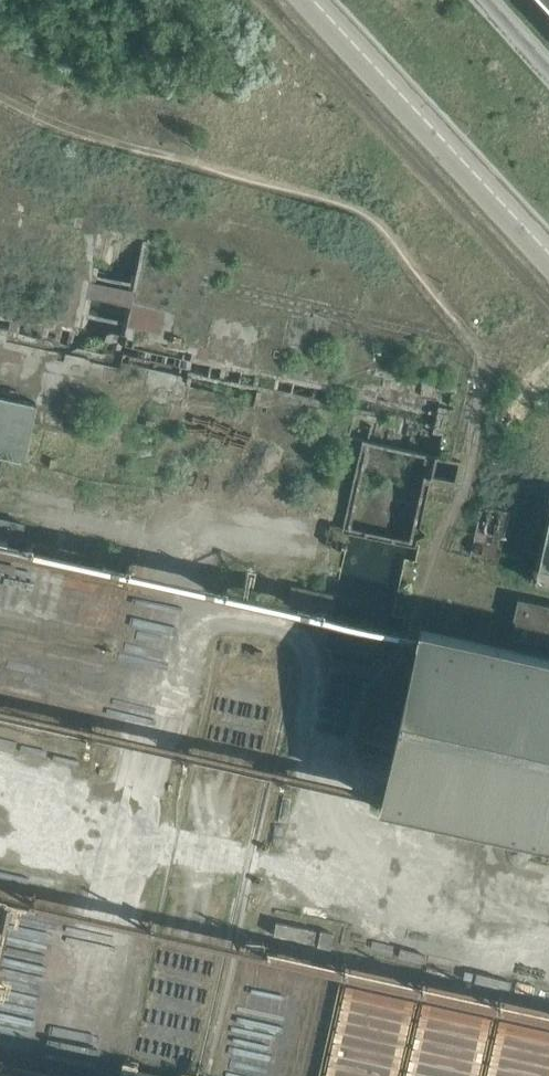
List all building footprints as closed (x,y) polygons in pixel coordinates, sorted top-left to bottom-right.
[(103,300),(97,316),(124,325),(136,288),(96,275),(89,295),(103,300)] [(119,358),(67,344),(61,366),(114,380),(119,358)] [(16,460),(22,461),(30,425),(35,405),(0,397),(0,456),(16,460)] [(371,531),(407,538),(413,529),(420,497),(418,499),(413,495),(413,492),(422,479),(407,469),(423,472),(427,452),(363,439),(360,452),(378,456),(375,460),(382,465),(414,484),(390,479),(388,488),(403,498),(393,514),(366,509),(362,525),(371,531)] [(19,539),(23,523),(0,518),(0,535),(19,539)] [(548,645),(548,605),(534,602),(534,599),(523,597),(522,599),(517,598),(512,619),(515,620),(511,637),(519,639),(518,641),(530,644),(530,641),(548,645)] [(461,638),(417,629),(378,801),(548,839),(548,658),(461,638)] [(0,1065),(0,1075),(50,1075),(0,1065)]
